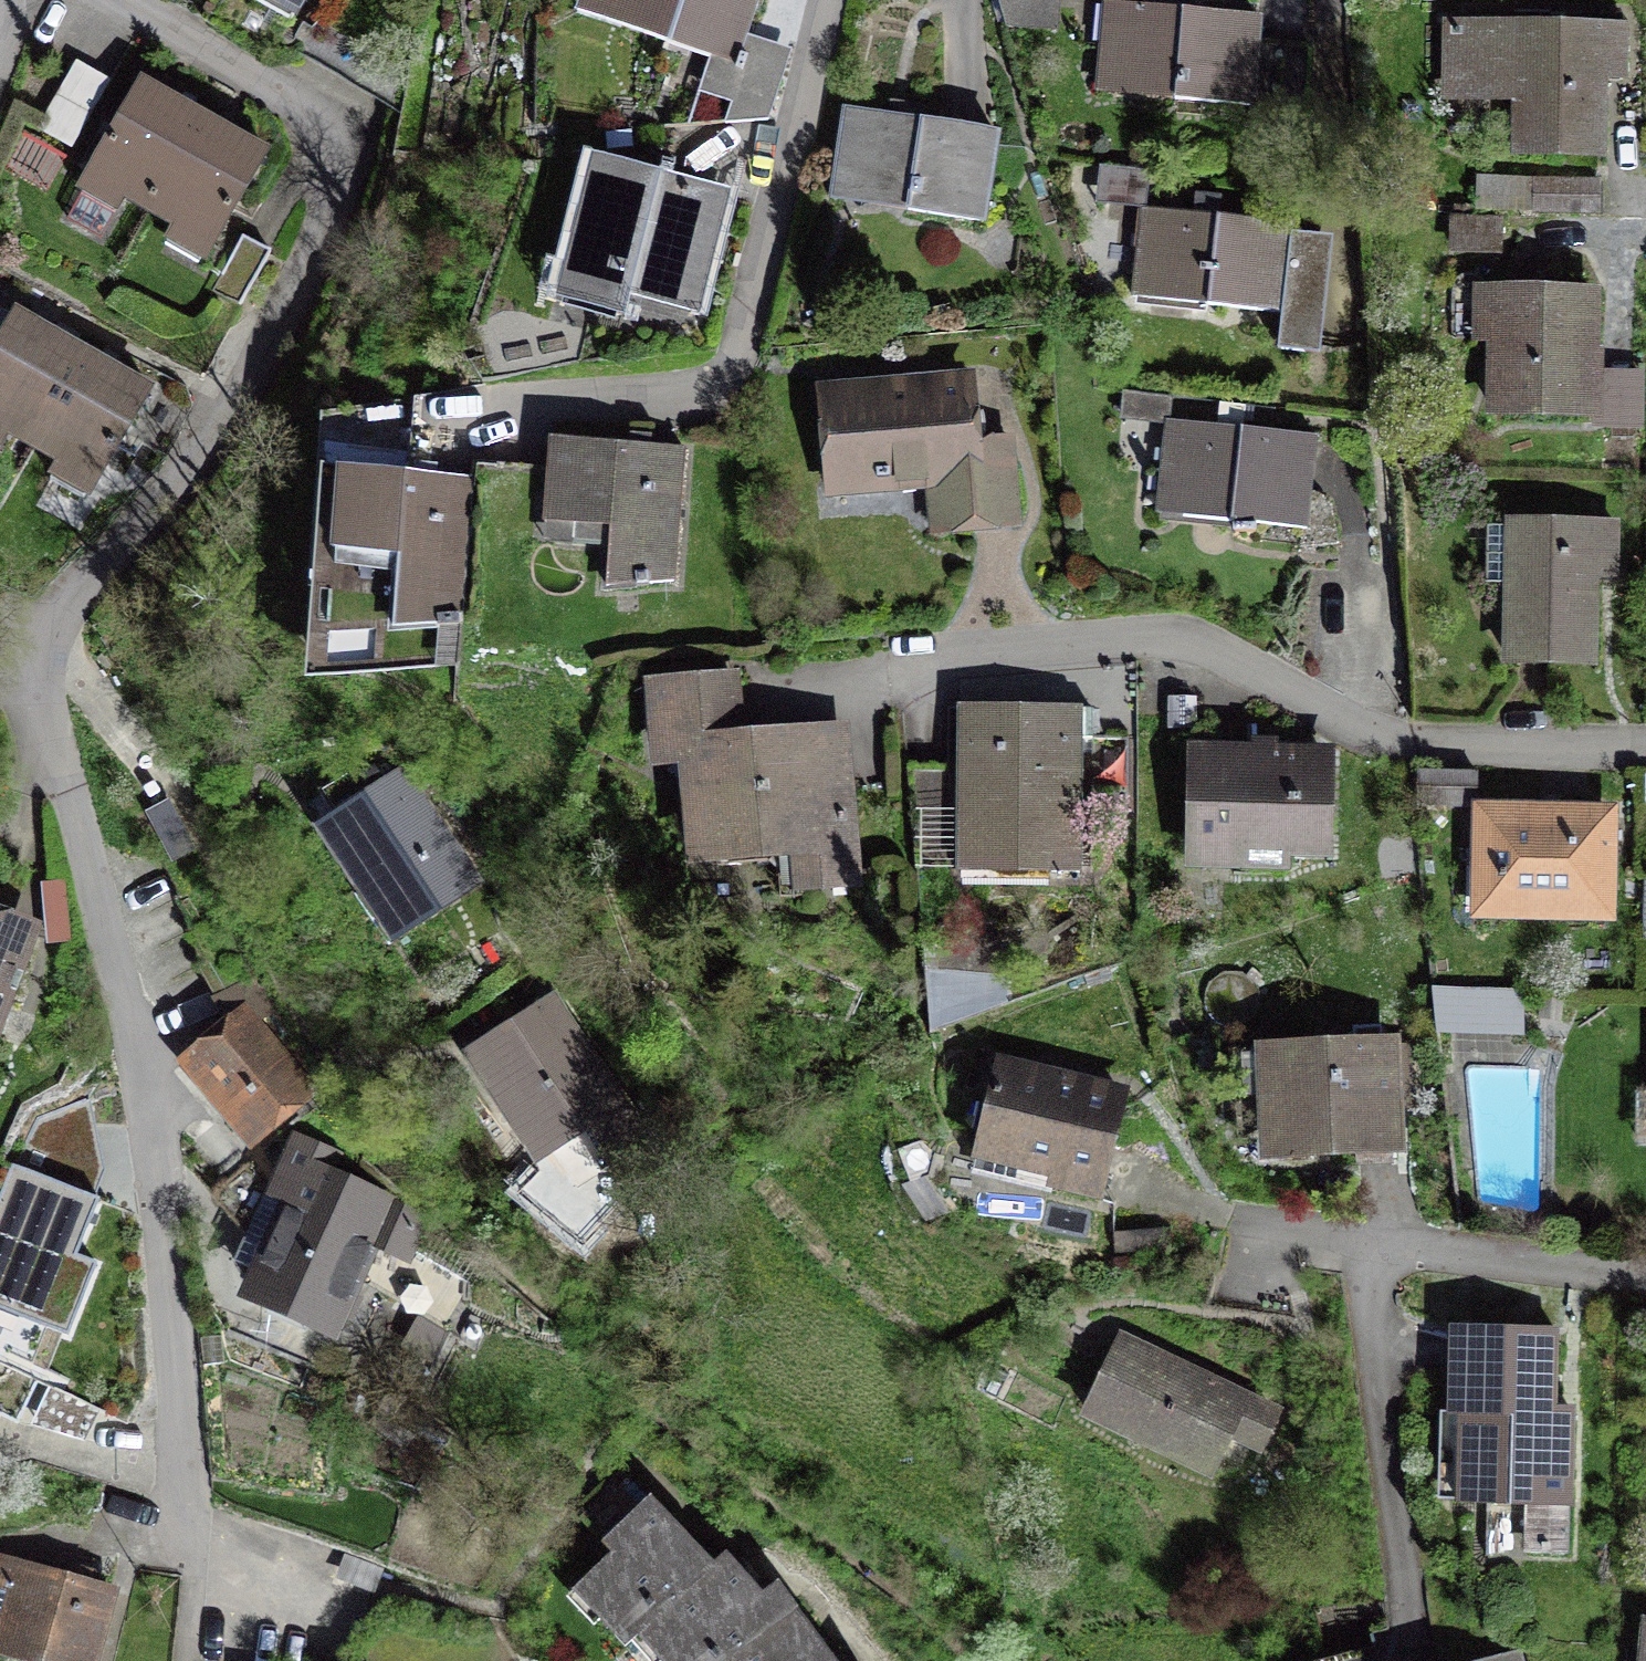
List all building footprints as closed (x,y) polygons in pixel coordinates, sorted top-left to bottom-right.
[(320,22),(373,53),(398,11),(380,0),(333,0),(320,22)] [(588,4),(736,55),(755,0),(589,0),(588,4)] [(1005,28),(1051,34),(1051,0),(988,0),(1005,28)] [(1260,26),(1109,11),(1102,86),(1252,102),(1260,26)] [(1640,40),(1469,34),(1467,102),(1543,105),(1541,161),(1615,163),(1618,86),(1638,87),(1640,40)] [(751,47),(730,124),(768,120),(786,58),(751,47)] [(106,81),(78,66),(45,127),(73,142),(106,81)] [(205,117),(145,83),(88,183),(148,217),(205,117)] [(995,138),(855,114),(841,192),(981,217),(995,138)] [(265,151),(205,117),(148,217),(208,251),(265,151)] [(717,195),(603,165),(568,294),(682,324),(717,195)] [(1533,181),(1534,214),(1597,211),(1595,178),(1533,181)] [(1289,228),(1141,216),(1135,294),(1283,306),(1289,228)] [(1499,218),(1451,218),(1451,246),(1499,246),(1499,218)] [(244,235),(211,289),(239,306),(272,253),(244,235)] [(1496,352),(1519,353),(1518,436),(1604,438),(1606,309),(1497,306),(1496,352)] [(15,307),(0,332),(0,440),(24,454),(86,348),(15,307)] [(158,390),(86,348),(24,454),(96,495),(158,390)] [(837,486),(935,479),(938,523),(1017,517),(1011,445),(976,447),(972,389),(831,399),(837,486)] [(1313,439),(1164,428),(1157,509),(1306,520),(1313,439)] [(681,455),(560,447),(555,515),(626,520),(622,577),(673,580),(681,455)] [(479,479),(358,472),(353,550),(422,553),(419,619),(471,621),(479,479)] [(1615,543),(1533,541),(1530,673),(1612,675),(1615,543)] [(746,677),(674,683),(681,759),(710,756),(719,856),(856,843),(846,735),(752,744),(746,677)] [(1075,709),(956,708),(955,862),(1074,862),(1075,709)] [(1329,756),(1196,756),(1196,858),(1329,859),(1329,756)] [(1477,775),(1419,773),(1417,805),(1476,807),(1477,775)] [(419,794),(341,844),(407,946),(485,896),(419,794)] [(1633,828),(1503,825),(1501,927),(1631,931),(1633,828)] [(0,913),(0,1033),(42,929),(0,913)] [(1524,984),(1436,984),(1436,1032),(1524,1032),(1524,984)] [(497,1071),(571,1173),(643,1121),(568,1019),(497,1071)] [(265,1034),(207,1078),(265,1155),(323,1111),(265,1034)] [(1393,1043),(1266,1047),(1269,1156),(1396,1152),(1393,1043)] [(1003,1070),(979,1162),(1110,1195),(1134,1103),(1003,1070)] [(276,1321),(348,1350),(402,1220),(342,1195),(351,1175),(311,1159),(286,1219),(313,1230),(276,1321)] [(12,1164),(0,1193),(0,1309),(69,1336),(98,1263),(77,1255),(100,1198),(12,1164)] [(1555,1332),(1464,1330),(1460,1499),(1550,1501),(1570,1502),(1572,1424),(1552,1423),(1555,1332)] [(1120,1339),(1085,1413),(1214,1473),(1229,1442),(1263,1458),(1276,1430),(1241,1413),(1247,1399),(1120,1339)] [(0,1360),(0,1414),(18,1423),(39,1379),(0,1360)] [(659,1647),(736,1592),(684,1520),(635,1556),(649,1576),(603,1608),(641,1660),(659,1647)] [(0,1563),(0,1660),(115,1660),(130,1591),(0,1563)] [(795,1631),(756,1578),(736,1592),(659,1647),(668,1660),(753,1660),(795,1631)] [(808,1622),(795,1631),(753,1660),(836,1660),(808,1622)] [(1398,1645),(1377,1650),(1376,1647),(1323,1660),(1403,1660),(1398,1645)] [(1484,1660),(1523,1660),(1520,1651),(1484,1660)]
